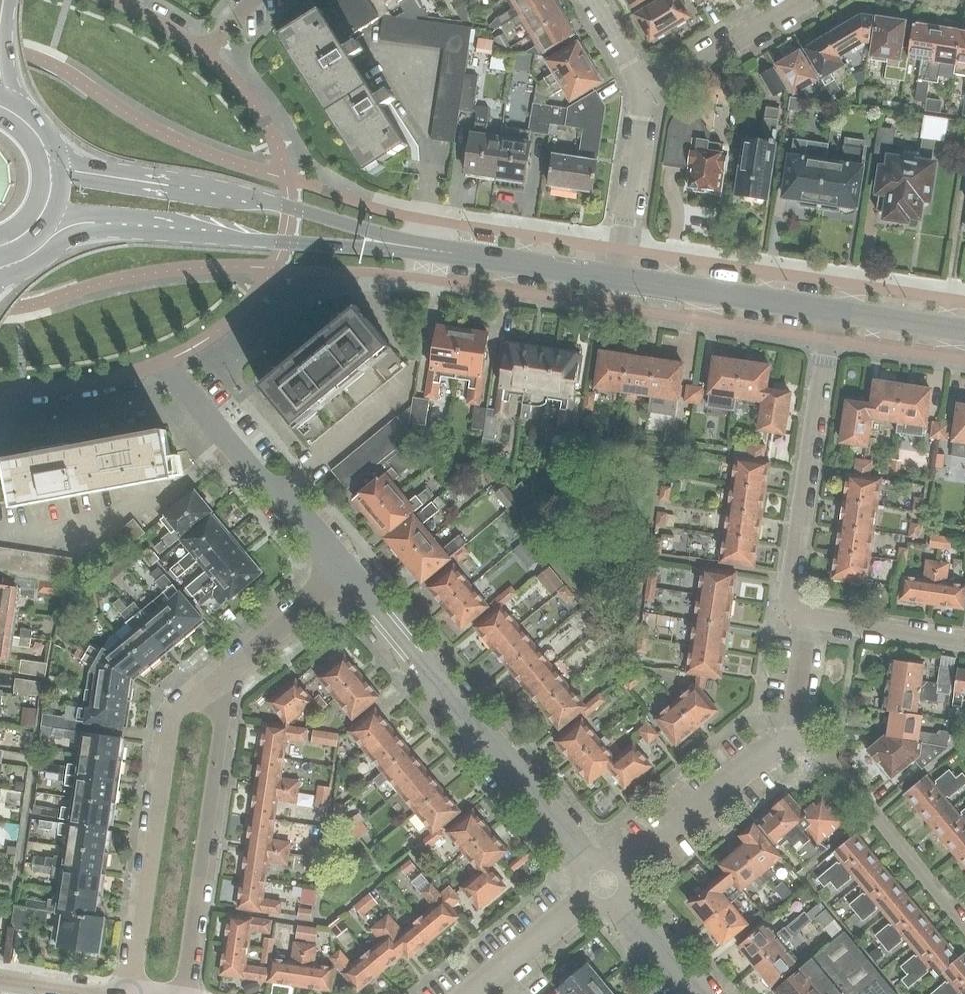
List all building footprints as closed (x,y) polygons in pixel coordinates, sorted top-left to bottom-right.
[(320,12),(281,37),(286,45),(287,44),(364,163),(363,164),(368,171),(409,145),(406,140),(404,141),(383,108),(396,99),(390,89),(377,98),(352,59),(365,51),(359,41),(355,44),(350,37),(381,17),(369,0),(312,0),(320,12)] [(405,13),(397,17),(405,18),(416,20),(417,20),(418,16),(413,8),(408,0),(397,0),(405,13)] [(497,18),(502,26),(545,0),(507,0),(512,9),(497,18)] [(502,26),(506,34),(522,25),(528,36),(563,15),(555,1),(552,3),(551,0),(545,0),(502,26)] [(631,10),(646,0),(625,0),(631,10)] [(636,18),(642,28),(645,26),(654,42),(671,32),(669,28),(688,17),(678,0),(658,0),(659,1),(651,5),(649,9),(645,13),(636,18)] [(467,21),(467,1),(462,4),(455,9),(462,20),(467,21)] [(421,3),(413,8),(418,16),(429,18),(429,16),(421,3)] [(380,40),(391,41),(394,17),(384,15),(380,40)] [(534,46),(525,51),(526,54),(527,54),(546,57),(544,53),(566,40),(575,35),(574,33),(570,35),(568,31),(572,29),(563,15),(528,36),(534,46)] [(828,33),(843,57),(865,43),(870,44),(874,17),(861,15),(851,21),(850,19),(847,21),(848,23),(844,25),(843,23),(828,33)] [(881,18),(878,17),(871,60),(887,63),(884,79),(904,82),(907,61),(899,60),(906,22),(892,20),(891,17),(883,15),(881,18)] [(405,18),(394,17),(391,41),(402,43),(405,18)] [(405,18),(402,43),(412,44),(416,20),(405,18)] [(490,26),(489,27),(497,30),(502,26),(497,18),(490,26)] [(426,21),(417,20),(416,20),(412,44),(423,45),(426,21)] [(426,21),(423,45),(434,47),(437,22),(426,21)] [(445,48),(448,24),(437,22),(434,47),(445,48)] [(921,61),(915,101),(926,103),(927,97),(937,28),(936,27),(936,29),(931,28),(932,27),(930,26),(930,25),(915,23),(915,24),(913,24),(909,59),(921,61)] [(472,27),(448,24),(445,48),(444,53),(467,57),(472,27)] [(941,64),(956,66),(961,28),(960,29),(945,27),(945,29),(943,28),(943,30),(938,29),(938,28),(937,28),(927,97),(936,98),(941,64)] [(961,28),(956,66),(954,74),(964,75),(964,29),(961,28)] [(507,42),(502,34),(495,38),(500,46),(507,42)] [(831,74),(844,67),(825,35),(809,44),(810,46),(806,48),(805,46),(803,48),(831,96),(841,90),(831,74)] [(536,84),(536,87),(539,93),(590,62),(586,56),(587,53),(586,51),(586,52),(582,45),(582,44),(582,43),(578,42),(545,62),(552,74),(536,84)] [(802,98),(808,99),(803,91),(818,82),(800,52),(778,65),(797,97),(802,98)] [(467,57),(444,53),(442,64),(466,68),(467,57)] [(507,60),(498,59),(497,66),(506,67),(507,60)] [(539,93),(536,87),(533,103),(547,105),(544,100),(562,90),(569,102),(602,82),(603,79),(602,77),(601,78),(597,71),(598,71),(597,69),(594,68),(590,62),(539,93)] [(441,75),(464,78),(465,74),(466,68),(442,64),(441,75)] [(786,90),(773,68),(761,75),(774,97),(786,90)] [(865,71),(853,75),(859,85),(863,84),(865,71)] [(459,110),(476,113),(473,132),(472,132),(472,134),(466,172),(467,173),(467,172),(495,176),(495,177),(496,177),(502,136),(504,124),(488,122),(489,108),(474,105),(478,76),(465,74),(464,78),(463,86),(462,89),(461,97),(461,100),(459,108),(459,110)] [(439,86),(462,89),(463,86),(464,78),(441,75),(439,86)] [(438,96),(461,100),(461,97),(462,89),(439,86),(438,96)] [(602,102),(596,93),(596,92),(596,91),(567,108),(553,106),(551,124),(582,129),(578,157),(596,159),(597,156),(598,156),(598,155),(598,149),(599,149),(599,148),(599,142),(600,143),(600,142),(600,137),(601,138),(601,137),(600,137),(601,131),(602,131),(602,130),(601,130),(602,124),(603,124),(603,123),(602,123),(603,117),(604,117),(604,116),(603,116),(604,110),(605,110),(605,109),(605,107),(602,103),(603,103),(602,102)] [(436,107),(459,110),(459,108),(461,100),(438,96),(436,107)] [(790,97),(789,108),(800,110),(802,98),(797,97),(790,97)] [(928,99),(926,111),(941,113),(942,101),(928,99)] [(516,138),(502,136),(496,177),(496,176),(524,180),(524,181),(525,181),(531,140),(530,140),(531,132),(549,135),(551,124),(553,106),(547,105),(533,103),(528,130),(517,128),(516,138)] [(692,167),(689,187),(703,189),(705,192),(711,193),(714,191),(719,192),(725,150),(723,150),(723,147),(721,144),(706,141),(708,134),(687,106),(685,108),(683,110),(680,113),(678,115),(676,119),(675,121),(674,123),(673,126),(672,130),(671,134),(666,165),(667,165),(668,164),(692,167)] [(459,110),(436,107),(435,118),(446,120),(458,121),(459,110)] [(761,140),(747,138),(739,195),(767,199),(780,109),(766,107),(761,140)] [(874,156),(886,158),(885,164),(883,164),(881,182),(879,192),(877,210),(876,215),(878,216),(879,211),(887,212),(887,217),(907,220),(908,215),(918,217),(921,198),(928,199),(930,189),(934,161),(932,160),(935,141),(945,142),(947,131),(948,119),(924,115),(920,139),(922,139),(920,151),(905,149),(904,153),(904,156),(892,154),(892,151),(893,145),(876,142),(874,156)] [(446,120),(435,118),(431,139),(443,141),(446,120)] [(955,132),(957,120),(948,119),(947,131),(955,132)] [(455,143),(456,132),(458,121),(446,120),(443,141),(455,143)] [(843,146),(864,149),(866,140),(844,137),(843,146)] [(827,159),(829,144),(794,138),(787,180),(785,182),(784,189),(786,193),(785,196),(802,199),(801,205),(820,207),(827,159)] [(841,161),(827,159),(820,207),(838,210),(839,204),(855,207),(856,207),(857,197),(864,154),(864,149),(843,146),(841,161)] [(596,159),(578,157),(554,153),(549,185),(593,191),(597,162),(596,161),(596,159)] [(361,370),(370,362),(379,355),(390,345),(386,341),(388,340),(381,331),(379,332),(358,307),(262,386),(283,412),(282,413),(289,422),(290,421),(294,425),(305,416),(314,408),(323,401),(333,393),(342,385),(351,378),(361,370)] [(462,330),(438,327),(431,371),(430,372),(429,379),(430,381),(428,395),(437,397),(439,383),(441,384),(442,377),(456,379),(464,329),(463,329),(462,330)] [(478,403),(489,334),(464,331),(465,329),(464,329),(456,379),(469,381),(468,388),(470,388),(468,402),(478,403)] [(532,348),(506,344),(503,364),(504,364),(497,410),(497,415),(498,415),(507,416),(510,395),(524,397),(532,348)] [(390,345),(379,355),(396,375),(396,374),(396,373),(403,367),(404,368),(405,367),(407,365),(390,345)] [(521,418),(529,420),(532,406),(536,406),(540,406),(546,404),(547,402),(547,401),(548,401),(555,352),(532,348),(524,397),(521,418)] [(578,375),(581,359),(571,358),(569,354),(555,352),(548,401),(560,402),(557,424),(568,426),(577,375),(578,375)] [(601,353),(600,362),(596,387),(623,392),(629,356),(619,354),(600,352),(600,353),(601,353)] [(396,375),(379,355),(370,362),(386,382),(387,382),(387,381),(394,375),(395,375),(396,375)] [(656,360),(646,358),(629,356),(623,392),(650,396),(656,360)] [(743,362),(742,362),(733,360),(714,358),(714,359),(713,369),(709,393),(707,407),(735,411),(735,410),(743,362)] [(673,362),(656,360),(650,396),(678,400),(682,376),(683,375),(682,375),(683,365),(684,365),(684,364),(683,364),(673,363),(673,362)] [(386,382),(370,362),(361,370),(377,390),(378,389),(377,389),(385,382),(386,383),(386,382)] [(752,363),(743,362),(735,410),(746,411),(747,405),(763,407),(763,401),(764,401),(766,390),(768,378),(769,378),(769,377),(768,377),(770,367),(771,366),(752,363)] [(377,390),(361,370),(351,378),(368,398),(369,397),(368,396),(376,390),(376,391),(377,390)] [(368,398),(351,378),(342,385),(358,405),(359,405),(359,404),(366,398),(367,398),(368,398)] [(874,394),(872,405),(873,405),(871,417),(898,421),(903,385),(896,384),(896,385),(875,381),(875,382),(875,383),(874,393),(873,393),(873,394),(874,394)] [(358,405),(342,385),(333,393),(349,413),(350,412),(349,412),(357,406),(358,405)] [(913,387),(903,385),(898,421),(896,433),(922,437),(924,425),(925,425),(931,391),(932,390),(913,387)] [(686,397),(685,403),(692,404),(695,387),(686,386),(686,387),(687,387),(686,397)] [(695,387),(692,404),(700,406),(701,399),(703,389),(704,389),(704,388),(695,387)] [(759,430),(775,432),(783,433),(783,434),(785,434),(787,418),(788,409),(789,409),(791,392),(790,392),(790,393),(766,390),(764,401),(763,401),(763,407),(759,430)] [(595,393),(585,391),(582,410),(593,411),(595,393)] [(349,413),(333,393),(323,401),(340,421),(341,420),(340,419),(348,413),(348,414),(349,413)] [(430,400),(413,397),(412,405),(410,421),(410,423),(419,424),(425,425),(430,400)] [(340,421),(323,401),(314,408),(331,428),(331,427),(338,421),(339,421),(340,421)] [(852,443),(866,446),(867,446),(871,417),(873,405),(872,405),(849,402),(849,401),(848,401),(845,417),(844,427),(842,443),(843,443),(843,442),(852,443)] [(412,405),(403,413),(410,421),(412,405)] [(958,405),(958,406),(959,406),(954,440),(964,442),(964,406),(958,405)] [(483,429),(485,416),(486,409),(475,407),(471,427),(483,429)] [(331,428),(314,408),(305,416),(321,436),(322,435),(329,428),(330,429),(331,428)] [(486,409),(485,416),(496,417),(498,418),(498,415),(497,415),(497,410),(486,409)] [(403,413),(398,417),(408,430),(410,423),(410,421),(403,413)] [(321,436),(305,416),(294,425),(310,445),(312,444),(313,443),(312,442),(320,436),(320,437),(321,436)] [(485,416),(483,429),(482,438),(495,440),(498,418),(496,417),(485,416)] [(398,417),(397,417),(396,417),(396,418),(389,424),(388,424),(388,425),(403,444),(406,441),(408,430),(398,417)] [(938,440),(941,423),(933,422),(931,432),(930,439),(938,440)] [(941,423),(938,440),(946,441),(947,434),(949,425),(950,425),(941,423)] [(394,451),(396,449),(403,444),(388,425),(387,425),(387,426),(380,432),(379,431),(378,432),(394,451)] [(564,449),(576,451),(580,430),(568,428),(564,449)] [(38,455),(6,461),(14,500),(14,501),(15,507),(176,478),(171,455),(171,454),(167,431),(70,449),(64,450),(63,447),(45,450),(46,454),(40,455),(38,455)] [(385,459),(394,451),(378,432),(377,433),(378,434),(370,440),(370,439),(369,440),(385,459)] [(375,466),(385,459),(369,440),(368,441),(369,441),(361,447),(360,447),(375,466)] [(613,452),(631,454),(632,443),(614,441),(613,452)] [(746,458),(746,459),(755,460),(757,445),(748,443),(746,458)] [(757,445),(755,460),(763,461),(765,446),(757,445)] [(366,474),(375,466),(360,447),(359,448),(360,449),(352,455),(351,454),(351,455),(366,474)] [(396,449),(394,451),(385,459),(375,466),(366,474),(357,482),(350,487),(358,496),(355,499),(356,500),(359,498),(362,502),(359,504),(370,517),(368,518),(369,518),(401,492),(393,482),(410,466),(396,449)] [(944,470),(946,455),(936,454),(935,469),(944,470)] [(357,482),(366,474),(351,455),(350,456),(343,463),(342,462),(341,463),(357,482)] [(769,462),(763,461),(755,460),(746,459),(734,457),(730,483),(766,488),(769,462)] [(854,475),(862,476),(864,460),(856,459),(854,475)] [(864,460),(862,476),(870,477),(872,462),(864,460)] [(900,476),(902,461),(893,460),(892,463),(891,475),(900,476)] [(683,478),(685,463),(675,462),(673,477),(683,478)] [(350,487),(357,482),(341,463),(341,464),(334,470),(333,469),(332,470),(332,471),(347,490),(350,487)] [(487,476),(490,480),(494,481),(497,478),(498,474),(495,470),(490,470),(487,472),(487,476)] [(848,473),(844,500),(877,505),(881,478),(870,477),(862,476),(854,475),(849,474),(849,473),(848,473)] [(529,492),(521,482),(512,489),(520,499),(529,492)] [(727,509),(762,514),(766,488),(730,483),(727,509)] [(518,502),(506,486),(495,494),(507,510),(518,502)] [(659,501),(669,503),(671,487),(661,486),(659,501)] [(384,534),(385,536),(432,497),(425,489),(410,502),(401,492),(369,518),(369,519),(371,518),(381,530),(384,528),(387,532),(384,534)] [(160,555),(203,519),(211,512),(205,505),(206,504),(196,491),(160,521),(170,532),(161,539),(162,541),(154,547),(160,555)] [(389,546),(401,560),(404,558),(409,554),(431,535),(423,524),(445,506),(438,497),(386,540),(388,542),(390,540),(392,544),(389,546)] [(914,497),(912,510),(911,512),(922,513),(924,499),(914,497)] [(844,500),(840,526),(873,531),(877,505),(844,500)] [(542,516),(530,502),(517,512),(529,527),(542,516)] [(762,514),(727,509),(723,535),(758,540),(762,514)] [(667,515),(667,513),(657,512),(655,527),(665,528),(665,527),(667,515)] [(181,542),(191,554),(171,570),(178,578),(197,562),(196,561),(227,535),(224,532),(227,529),(215,514),(181,542)] [(667,515),(665,527),(673,528),(675,516),(667,515)] [(125,527),(136,541),(146,533),(134,519),(125,527)] [(920,524),(910,523),(908,537),(918,539),(920,524)] [(869,557),(873,531),(840,526),(836,552),(869,557)] [(115,534),(127,549),(136,541),(125,527),(115,534)] [(206,572),(187,588),(193,596),(246,552),(246,551),(242,554),(239,550),(243,547),(230,533),(227,535),(196,561),(197,562),(206,572)] [(106,542),(117,557),(127,549),(115,534),(106,542)] [(406,561),(404,563),(416,578),(418,575),(421,578),(419,580),(421,582),(428,575),(451,556),(463,547),(466,544),(459,535),(442,549),(434,538),(432,537),(431,535),(409,554),(404,558),(406,561)] [(723,535),(719,562),(744,565),(754,566),(758,540),(723,535)] [(929,548),(939,550),(941,537),(931,535),(929,548)] [(941,537),(939,550),(950,551),(952,538),(941,537)] [(651,553),(661,555),(663,540),(653,538),(651,553)] [(96,550),(108,564),(117,557),(106,542),(96,550)] [(514,551),(521,559),(530,552),(523,544),(514,551)] [(6,574),(10,549),(0,547),(0,573),(6,574)] [(469,554),(463,547),(451,556),(457,563),(469,554)] [(898,548),(896,561),(906,563),(908,549),(898,548)] [(10,549),(6,574),(14,575),(19,576),(23,551),(10,549)] [(23,551),(19,576),(32,578),(36,553),(23,551)] [(247,552),(246,552),(193,596),(200,604),(214,593),(223,604),(248,583),(249,584),(264,572),(250,556),(246,559),(243,555),(247,552)] [(866,583),(867,573),(869,557),(836,552),(832,578),(866,583)] [(36,553),(32,578),(39,579),(45,580),(49,555),(36,553)] [(146,559),(151,565),(151,566),(157,561),(159,560),(154,553),(147,558),(146,559)] [(49,555),(45,580),(58,582),(62,557),(49,555)] [(62,557),(58,582),(64,583),(82,577),(75,559),(62,557)] [(900,599),(932,604),(933,594),(937,562),(926,560),(923,579),(904,576),(900,599)] [(906,563),(896,561),(894,574),(904,576),(906,563)] [(937,562),(933,594),(932,604),(963,608),(964,598),(964,594),(964,585),(947,582),(950,563),(937,562)] [(472,586),(454,565),(428,587),(445,608),(472,586)] [(565,585),(550,567),(536,578),(551,596),(565,585)] [(732,599),(736,572),(735,572),(735,573),(701,567),(697,594),(732,599)] [(158,569),(151,575),(156,581),(164,575),(158,569)] [(116,578),(109,570),(101,577),(107,585),(116,578)] [(164,593),(155,601),(186,638),(199,627),(196,623),(200,620),(202,624),(205,622),(198,614),(181,594),(165,574),(164,575),(156,581),(155,582),(164,593)] [(656,588),(658,576),(648,574),(646,586),(656,588)] [(14,575),(12,587),(19,587),(35,590),(36,590),(38,590),(39,579),(32,578),(19,576),(14,575)] [(45,580),(39,579),(38,590),(37,593),(62,597),(64,583),(58,582),(45,580)] [(15,612),(18,596),(34,599),(36,590),(35,590),(19,587),(12,587),(0,585),(0,610),(15,612)] [(575,597),(565,585),(557,592),(566,604),(575,597)] [(472,586),(445,608),(462,628),(484,609),(488,606),(488,605),(472,586)] [(484,609),(489,615),(475,627),(492,647),(518,625),(503,606),(517,594),(510,586),(488,605),(488,606),(484,609)] [(644,601),(654,603),(656,588),(646,586),(644,601)] [(72,592),(69,608),(85,611),(88,595),(72,592)] [(732,599),(697,594),(693,620),(728,625),(732,599)] [(120,599),(113,605),(127,623),(116,633),(114,634),(132,655),(138,650),(152,666),(164,656),(161,653),(164,650),(167,653),(168,652),(137,615),(136,617),(128,608),(120,599)] [(135,603),(128,608),(136,617),(137,615),(168,652),(169,651),(166,648),(170,645),(173,648),(186,638),(155,601),(142,612),(135,603)] [(12,637),(15,612),(0,610),(0,635),(12,637)] [(230,611),(221,618),(228,625),(236,618),(230,611)] [(591,634),(599,627),(590,617),(582,623),(591,634)] [(728,625),(693,620),(689,646),(724,651),(728,625)] [(492,647),(508,667),(535,645),(518,625),(492,647)] [(648,640),(650,627),(640,625),(638,638),(648,640)] [(607,638),(599,627),(591,634),(600,644),(607,638)] [(31,640),(32,631),(21,629),(19,638),(31,640)] [(92,645),(87,654),(133,680),(135,681),(135,680),(133,679),(138,675),(140,676),(152,666),(138,650),(132,655),(114,634),(110,638),(103,648),(101,651),(92,645)] [(8,661),(12,637),(0,635),(0,660),(8,661)] [(31,640),(19,638),(18,647),(29,649),(31,640)] [(648,640),(638,638),(636,653),(646,655),(648,640)] [(84,641),(79,649),(87,654),(92,645),(84,641)] [(535,645),(508,667),(525,688),(552,665),(535,645)] [(689,646),(685,672),(697,674),(696,684),(703,693),(703,690),(705,678),(705,675),(719,677),(719,678),(720,678),(724,651),(689,646)] [(77,648),(73,656),(83,662),(87,654),(79,649),(77,648)] [(87,654),(83,662),(92,667),(88,675),(86,689),(109,693),(108,697),(132,701),(134,686),(132,686),(133,680),(87,654)] [(319,677),(325,685),(336,698),(362,676),(345,656),(319,677)] [(950,694),(954,669),(940,667),(937,684),(922,681),(924,664),(911,662),(908,662),(892,659),(891,662),(889,664),(888,672),(890,674),(889,677),(889,678),(888,685),(950,694)] [(47,664),(21,660),(19,673),(45,677),(47,664)] [(542,708),(569,686),(552,665),(525,688),(542,708)] [(958,670),(952,705),(962,707),(964,696),(961,696),(962,694),(964,694),(964,671),(958,670)] [(623,684),(629,691),(641,682),(634,674),(623,684)] [(362,676),(336,698),(353,718),(371,703),(379,697),(362,676)] [(13,692),(14,693),(39,696),(41,683),(15,679),(13,692)] [(308,710),(313,716),(314,717),(321,711),(312,700),(312,701),(296,681),(270,702),(276,710),(284,719),(283,726),(290,727),(290,724),(308,710)] [(696,684),(675,701),(697,728),(718,711),(703,693),(696,684)] [(950,694),(888,685),(887,692),(886,693),(887,693),(886,696),(884,698),(883,705),(884,708),(884,711),(892,712),(917,716),(920,700),(949,705),(950,694)] [(542,708),(559,728),(581,711),(585,707),(569,686),(542,708)] [(43,714),(42,725),(53,727),(73,730),(82,731),(83,732),(85,722),(118,727),(128,728),(123,727),(124,724),(125,714),(129,715),(132,701),(108,697),(109,693),(86,689),(85,689),(84,692),(82,708),(66,706),(64,717),(43,714)] [(600,694),(590,702),(595,709),(605,700),(600,694)] [(318,695),(312,700),(321,711),(327,706),(318,695)] [(654,718),(677,745),(697,728),(675,701),(654,718)] [(590,702),(585,707),(581,711),(585,717),(595,709),(590,702)] [(34,727),(36,709),(23,708),(21,726),(34,727)] [(376,710),(348,733),(364,753),(392,730),(376,710)] [(923,717),(917,716),(892,712),(889,728),(889,729),(888,736),(888,737),(947,747),(948,738),(949,732),(939,730),(936,734),(921,732),(923,717)] [(599,740),(582,719),(556,742),(573,762),(599,740)] [(656,736),(656,737),(658,735),(647,722),(637,730),(648,743),(650,742),(650,741),(656,736)] [(305,729),(290,727),(283,726),(266,724),(261,755),(285,759),(288,740),(306,743),(307,736),(307,729),(305,729)] [(53,727),(51,736),(52,736),(65,738),(72,739),(73,730),(53,727)] [(72,739),(71,743),(80,744),(79,754),(123,761),(123,759),(122,759),(124,747),(125,747),(125,745),(123,745),(123,746),(120,745),(121,740),(121,738),(110,736),(83,732),(82,731),(73,730),(72,739)] [(392,730),(364,753),(381,773),(409,750),(392,730)] [(326,733),(313,731),(312,736),(312,743),(324,745),(326,733)] [(337,747),(339,735),(326,733),(324,745),(337,747)] [(914,759),(923,769),(930,763),(948,747),(947,747),(888,737),(881,743),(880,741),(878,743),(879,743),(869,751),(869,750),(868,751),(869,753),(869,752),(877,762),(876,762),(891,779),(914,759)] [(590,783),(609,767),(608,766),(616,759),(615,758),(599,740),(573,762),(590,783)] [(625,787),(651,766),(632,743),(615,758),(616,759),(608,766),(609,767),(625,787)] [(381,773),(372,781),(378,788),(387,781),(398,793),(426,771),(409,750),(381,773)] [(67,767),(66,775),(115,782),(115,781),(116,774),(119,775),(119,776),(121,776),(121,774),(120,774),(122,762),(123,762),(123,761),(79,754),(79,755),(78,765),(75,765),(75,764),(68,763),(67,767)] [(261,755),(256,786),(299,792),(300,780),(282,777),(285,759),(261,755)] [(47,764),(46,772),(59,774),(61,766),(47,764)] [(927,776),(913,787),(905,794),(918,809),(956,778),(950,770),(935,782),(936,783),(935,785),(927,776)] [(415,813),(442,791),(426,771),(398,793),(415,813)] [(46,772),(45,779),(58,781),(59,774),(46,772)] [(918,809),(931,825),(953,807),(946,798),(948,796),(949,798),(964,785),(964,777),(962,773),(956,778),(918,809)] [(65,782),(65,785),(74,787),(72,798),(117,804),(117,803),(116,803),(118,791),(119,788),(117,788),(117,789),(114,789),(115,782),(66,775),(65,782)] [(330,787),(317,785),(316,795),(329,797),(330,787)] [(275,820),(278,801),(297,804),(299,792),(256,786),(252,817),(275,820)] [(439,828),(452,818),(460,811),(442,791),(415,813),(431,832),(417,844),(423,852),(444,835),(439,828)] [(816,844),(844,821),(829,803),(831,802),(823,793),(814,801),(815,802),(803,812),(813,824),(806,831),(816,844)] [(329,797),(316,795),(315,806),(327,807),(329,797)] [(786,843),(805,866),(823,851),(816,844),(806,831),(813,824),(803,812),(788,795),(771,810),(772,810),(759,822),(765,829),(780,848),(786,843)] [(34,806),(33,814),(40,815),(69,819),(69,822),(108,828),(108,825),(110,818),(113,818),(112,820),(114,820),(115,817),(114,817),(115,805),(116,805),(117,804),(72,798),(71,808),(62,807),(61,810),(41,807),(34,806)] [(344,804),(343,804),(335,803),(333,816),(342,818),(344,804)] [(931,825),(944,840),(964,823),(964,809),(960,813),(962,815),(960,816),(953,807),(931,825)] [(473,810),(446,833),(463,854),(490,831),(473,810)] [(352,831),(362,823),(356,815),(346,823),(352,831)] [(275,820),(252,817),(247,847),(289,854),(291,842),(272,839),(275,820)] [(320,819),(311,817),(309,825),(319,827),(320,819)] [(39,820),(38,828),(51,830),(53,822),(39,820)] [(18,841),(20,825),(5,822),(5,827),(14,840),(18,841)] [(59,831),(58,835),(67,836),(65,846),(109,853),(109,852),(109,851),(110,840),(111,840),(112,837),(110,837),(110,838),(107,838),(108,830),(108,828),(69,822),(68,824),(60,823),(59,831)] [(359,839),(369,831),(362,823),(352,831),(359,839)] [(944,840),(957,856),(964,849),(964,823),(944,840)] [(747,843),(746,844),(743,847),(742,846),(741,848),(768,881),(775,875),(770,868),(782,858),(755,825),(740,837),(741,838),(741,839),(742,838),(747,843)] [(488,866),(489,867),(507,851),(490,831),(463,854),(478,872),(479,873),(488,866)] [(868,851),(855,835),(833,853),(840,862),(839,863),(837,862),(817,878),(824,887),(831,882),(868,851)] [(47,857),(46,867),(101,875),(102,868),(102,867),(105,867),(105,868),(107,869),(107,866),(108,854),(109,854),(109,853),(65,846),(64,857),(54,855),(54,858),(47,857)] [(322,848),(308,846),(307,856),(320,858),(322,848)] [(9,847),(7,854),(15,856),(16,848),(9,847)] [(266,882),(269,863),(288,866),(289,854),(247,847),(243,878),(266,882)] [(742,891),(754,881),(760,888),(768,881),(741,848),(739,849),(740,850),(736,853),(736,852),(734,853),(734,854),(721,865),(727,872),(727,873),(742,891)] [(957,856),(964,866),(964,849),(957,856)] [(851,875),(859,885),(881,866),(868,851),(831,882),(837,890),(852,878),(850,876),(851,875)] [(34,855),(33,865),(46,867),(47,857),(34,855)] [(320,858),(307,856),(306,867),(319,869),(320,858)] [(405,875),(415,867),(409,859),(399,868),(405,875)] [(33,865),(31,872),(45,874),(46,867),(33,865)] [(479,873),(478,872),(461,886),(480,908),(506,887),(489,867),(488,866),(479,873)] [(849,905),(856,913),(894,882),(881,866),(859,885),(866,893),(865,894),(864,893),(849,905)] [(101,875),(46,867),(45,874),(51,875),(51,878),(60,879),(59,889),(59,890),(103,896),(103,895),(102,895),(104,883),(105,883),(105,880),(103,880),(103,881),(100,881),(101,875)] [(420,873),(409,882),(418,893),(420,892),(429,884),(427,882),(420,873)] [(704,923),(706,924),(736,899),(736,900),(744,893),(742,891),(727,873),(721,878),(721,877),(719,878),(720,878),(714,884),(713,883),(711,885),(705,891),(704,890),(703,891),(704,892),(699,896),(698,895),(697,896),(697,897),(691,902),(690,901),(689,903),(701,917),(700,918),(702,919),(705,922),(704,923)] [(243,878),(238,908),(280,914),(282,901),(264,898),(266,882),(243,878)] [(782,882),(775,888),(784,900),(791,894),(782,882)] [(877,907),(884,916),(907,897),(894,882),(856,913),(863,921),(877,910),(876,908),(877,907)] [(439,894),(430,883),(429,884),(420,892),(431,906),(417,918),(433,937),(458,917),(451,908),(453,906),(452,906),(458,902),(460,900),(448,886),(439,894)] [(57,900),(48,899),(46,910),(49,910),(63,912),(95,917),(96,910),(99,910),(99,912),(101,912),(101,909),(100,909),(102,897),(103,898),(103,896),(59,890),(57,900)] [(369,893),(361,899),(370,909),(377,903),(369,893)] [(884,916),(892,925),(890,926),(889,924),(875,935),(882,944),(920,913),(907,897),(884,916)] [(27,898),(26,907),(35,908),(39,909),(41,900),(27,898)] [(361,899),(353,906),(361,917),(370,909),(361,899)] [(747,934),(766,919),(759,911),(747,921),(738,911),(743,907),(736,900),(736,899),(706,924),(707,926),(708,925),(711,929),(710,929),(711,931),(712,930),(723,944),(742,928),(747,934)] [(13,918),(12,928),(24,930),(31,931),(32,925),(35,908),(26,907),(15,905),(13,918)] [(815,906),(806,914),(804,912),(776,934),(766,923),(740,945),(739,944),(737,946),(749,961),(750,962),(752,961),(756,966),(799,931),(811,921),(815,917),(820,913),(815,906)] [(299,907),(297,916),(311,918),(312,909),(299,907)] [(35,908),(32,925),(46,927),(49,910),(46,910),(39,909),(35,908)] [(820,913),(815,917),(824,928),(834,920),(825,909),(823,911),(820,913)] [(54,928),(52,944),(59,945),(58,947),(60,947),(60,946),(75,949),(83,950),(85,950),(85,954),(96,956),(96,952),(98,952),(98,953),(100,953),(105,918),(103,918),(95,917),(63,912),(61,929),(54,928)] [(933,928),(920,913),(882,944),(889,953),(903,941),(902,939),(903,938),(910,947),(933,928)] [(388,914),(379,921),(405,952),(404,952),(409,958),(433,937),(417,918),(416,919),(402,931),(388,914)] [(272,922),(256,919),(230,915),(226,945),(249,948),(251,931),(270,934),(272,922)] [(348,928),(339,918),(331,924),(340,934),(348,928)] [(379,940),(365,952),(381,971),(404,952),(405,952),(379,921),(379,922),(370,929),(379,940)] [(296,938),(306,940),(308,926),(298,925),(296,938)] [(308,926),(306,940),(316,941),(318,928),(308,926)] [(908,975),(946,944),(933,928),(910,947),(917,955),(916,956),(915,955),(901,967),(907,975),(908,975)] [(790,952),(806,939),(799,931),(756,966),(760,971),(759,972),(760,974),(772,989),(774,987),(773,986),(800,964),(790,952)] [(844,932),(775,990),(777,992),(775,993),(896,993),(844,932)] [(274,939),(272,939),(264,937),(263,950),(272,951),(274,939)] [(270,968),(268,981),(269,981),(300,986),(306,943),(294,941),(291,959),(271,957),(270,964),(270,968)] [(300,986),(331,990),(335,966),(315,963),(317,945),(306,943),(300,986)] [(935,978),(941,973),(958,959),(946,944),(908,975),(907,975),(901,980),(908,988),(929,972),(927,970),(929,969),(935,978)] [(226,945),(221,974),(268,981),(270,968),(260,967),(246,965),(249,948),(226,945)] [(877,948),(870,954),(876,961),(883,955),(877,948)] [(351,964),(339,949),(330,957),(358,990),(381,971),(365,952),(351,964)] [(272,951),(263,950),(261,963),(270,964),(271,957),(272,951)] [(941,973),(949,982),(947,983),(946,981),(931,993),(948,993),(964,980),(964,956),(964,954),(958,959),(941,973)] [(605,983),(604,982),(602,983),(587,965),(570,979),(567,978),(557,986),(559,989),(552,993),(591,993),(605,983)] [(948,993),(964,993),(964,980),(948,993)] [(610,989),(608,990),(604,985),(605,984),(605,983),(591,993),(614,993),(610,989)]
